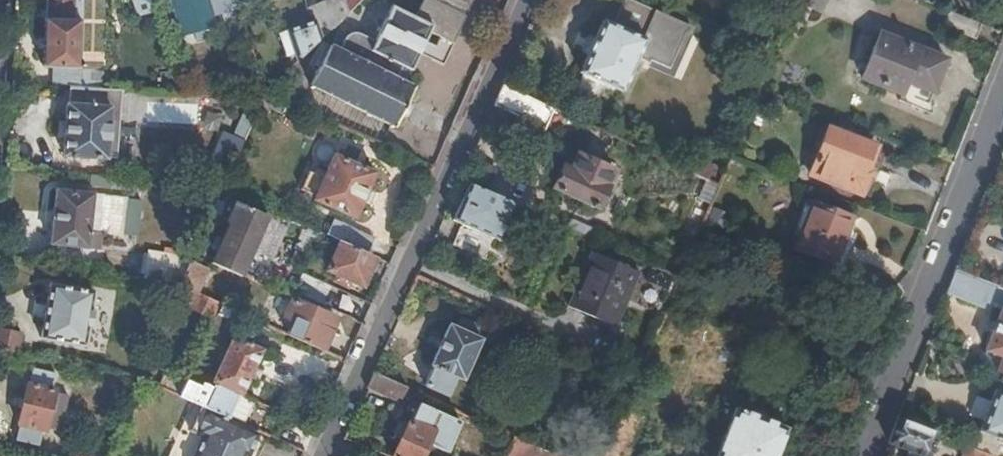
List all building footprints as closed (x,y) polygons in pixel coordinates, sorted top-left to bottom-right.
[(44,69),(54,70),(53,88),(72,89),(91,89),(95,0),(47,0),(44,69)] [(175,32),(210,26),(205,0),(169,0),(175,32)] [(298,65),(346,16),(340,0),(337,0),(305,11),(309,22),(282,35),(298,65)] [(417,20),(392,9),(371,51),(358,45),(351,58),(329,48),(310,88),(396,129),(416,90),(404,83),(409,71),(411,72),(429,35),(454,46),(475,0),(426,0),(417,20)] [(346,16),(362,0),(340,0),(346,16)] [(632,0),(626,0),(613,25),(605,21),(595,40),(594,40),(588,52),(590,53),(583,72),(585,74),(579,89),(597,98),(604,83),(621,91),(638,55),(666,68),(683,32),(687,34),(689,27),(632,0)] [(949,11),(941,28),(974,41),(980,24),(949,11)] [(862,78),(928,105),(946,60),(880,34),(862,78)] [(553,108),(503,85),(494,107),(543,130),(553,108)] [(127,91),(91,89),(72,89),(71,105),(67,105),(66,158),(109,159),(110,142),(113,142),(113,125),(110,125),(110,109),(126,109),(127,91)] [(194,121),(194,102),(149,103),(150,122),(194,121)] [(875,149),(875,147),(828,129),(810,176),(861,196),(868,178),(862,176),(873,148),(875,149)] [(553,188),(597,207),(614,171),(577,153),(570,170),(563,167),(553,188)] [(314,201),(354,219),(375,174),(336,156),(314,201)] [(708,179),(709,179),(710,175),(715,166),(699,158),(693,171),(708,179)] [(113,179),(90,177),(89,189),(112,191),(113,179)] [(702,198),(710,203),(719,182),(710,179),(709,179),(702,198)] [(517,207),(471,186),(455,221),(463,226),(453,247),(490,264),(517,207)] [(56,190),(50,245),(100,251),(103,234),(89,233),(94,195),(56,190)] [(116,196),(115,239),(136,239),(137,197),(116,196)] [(210,263),(241,277),(267,217),(236,203),(225,225),(229,226),(226,230),(214,224),(208,237),(220,242),(210,263)] [(795,249),(835,264),(847,231),(852,219),(813,203),(795,249)] [(340,225),(333,240),(340,244),(366,256),(373,240),(340,225)] [(847,231),(835,264),(842,268),(855,234),(847,231)] [(360,288),(374,260),(366,256),(340,244),(327,273),(360,288)] [(151,253),(146,281),(180,287),(181,285),(192,261),(151,253)] [(633,274),(587,254),(565,307),(611,327),(633,274)] [(955,270),(945,294),(985,309),(989,307),(991,303),(1001,306),(985,350),(986,350),(980,365),(1002,374),(1002,289),(955,270)] [(40,339),(84,347),(88,330),(91,330),(94,315),(90,315),(93,295),(50,287),(40,339)] [(219,303),(187,288),(183,297),(195,303),(192,310),(212,319),(219,303)] [(287,334),(321,350),(336,318),(294,299),(284,318),(293,323),(287,334)] [(236,328),(242,313),(223,304),(212,331),(226,338),(232,326),(236,328)] [(461,318),(456,330),(479,340),(484,328),(461,318)] [(464,382),(482,342),(479,340),(456,330),(449,327),(430,367),(435,369),(426,387),(448,398),(459,378),(464,382)] [(15,353),(19,336),(0,332),(0,350),(15,353)] [(240,395),(242,397),(263,353),(232,339),(211,382),(214,384),(240,395)] [(304,388),(314,364),(283,351),(273,376),(304,388)] [(39,447),(42,433),(47,434),(57,391),(52,390),(56,374),(34,369),(31,385),(27,385),(18,427),(21,427),(18,442),(39,447)] [(375,374),(367,388),(382,395),(388,395),(389,393),(402,398),(407,388),(375,374)] [(181,397),(186,385),(166,375),(160,388),(181,397)] [(181,397),(228,420),(240,395),(214,384),(212,390),(201,384),(199,388),(188,382),(186,385),(181,397)] [(973,449),(993,455),(1002,455),(1002,393),(994,389),(978,431),(980,432),(973,449)] [(249,430),(192,404),(180,428),(194,435),(185,455),(234,455),(235,453),(238,455),(249,430)] [(392,455),(421,455),(426,446),(446,455),(460,425),(418,406),(410,425),(407,425),(392,455)] [(787,429),(735,409),(717,455),(776,455),(787,429)] [(897,419),(888,444),(908,451),(906,455),(928,455),(936,434),(897,419)] [(512,437),(503,455),(555,455),(512,437)] [(965,445),(960,455),(993,455),(973,449),(965,445)]
